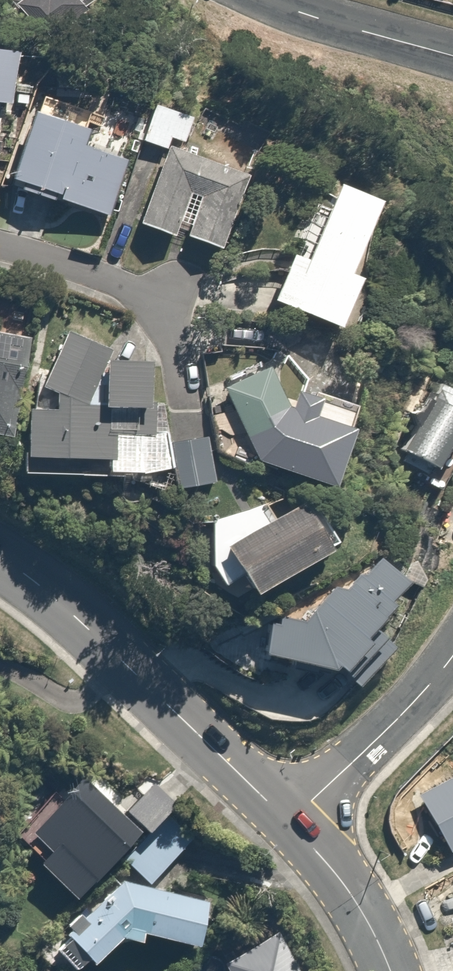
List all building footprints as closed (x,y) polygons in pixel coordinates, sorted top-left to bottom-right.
[(94,0),(22,0),(46,39),(98,6),(94,0)] [(19,109),(25,56),(0,53),(0,107),(19,109)] [(199,126),(159,107),(142,144),(169,156),(137,227),(173,244),(180,228),(192,234),(187,244),(219,259),(252,185),(186,154),(199,126)] [(91,137),(37,119),(13,191),(111,223),(129,169),(85,154),(91,137)] [(388,216),(342,197),(313,269),(296,262),(276,309),(354,341),(376,289),(361,283),(388,216)] [(0,339),(0,447),(16,449),(34,345),(0,339)] [(50,416),(51,402),(37,401),(33,484),(115,488),(115,481),(172,484),(174,450),(174,435),(156,434),(158,374),(111,373),(110,421),(91,420),(91,413),(74,413),(74,405),(89,412),(112,358),(66,339),(44,392),(63,400),(62,416),(50,416)] [(430,362),(397,418),(430,438),(452,400),(452,376),(430,362)] [(336,446),(302,434),(274,372),(223,395),(258,471),(319,493),(336,446)] [(209,442),(176,450),(186,492),(219,484),(209,442)] [(279,538),(265,516),(240,510),(219,523),(220,572),(237,599),(257,586),(268,604),(343,557),(316,515),(279,538)] [(361,690),(419,597),(382,570),(348,617),(336,609),(310,643),(280,636),(273,669),(361,690)] [(95,779),(83,791),(37,836),(55,855),(48,861),(86,900),(127,860),(151,886),(185,852),(161,828),(183,806),(159,782),(139,801),(132,794),(121,805),(95,779)] [(426,795),(452,847),(452,780),(426,795)] [(158,889),(121,893),(76,934),(81,939),(64,954),(80,970),(88,970),(103,957),(110,965),(131,940),(151,944),(152,940),(204,951),(214,905),(158,889)] [(223,959),(230,970),(307,970),(280,926),(223,959)]
